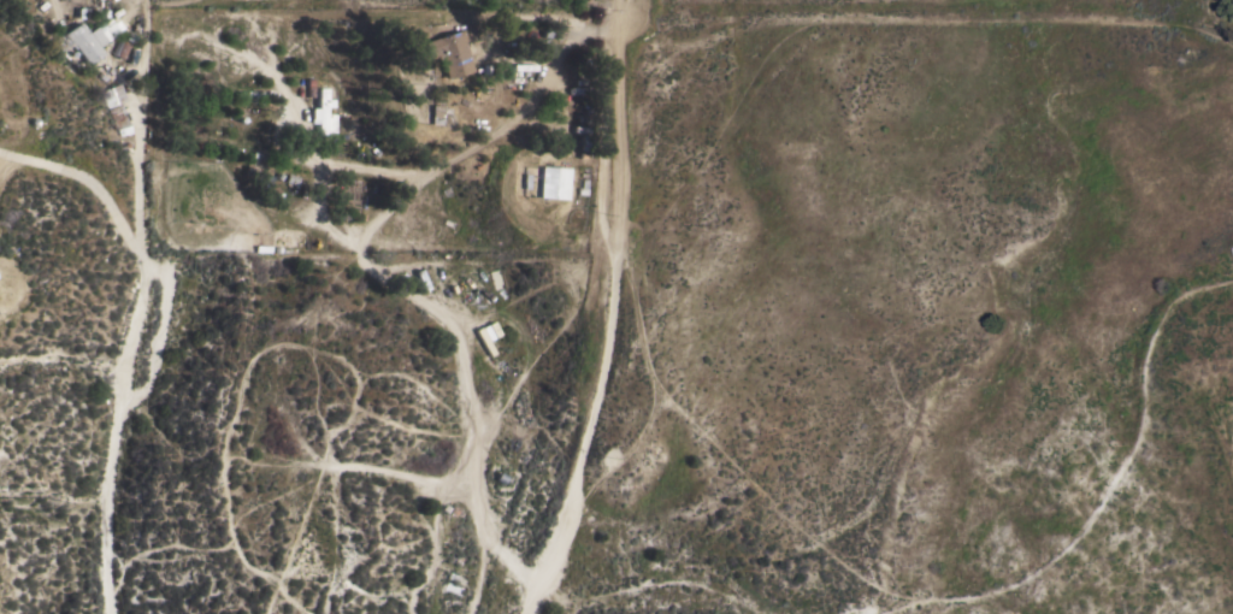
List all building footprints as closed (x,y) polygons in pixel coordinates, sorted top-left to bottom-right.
[(73,45),(63,53),(57,40),(79,22),(87,33),(100,22),(101,23),(110,18),(112,23),(117,19),(123,29),(118,31),(98,47),(104,53),(89,64),(73,45)] [(458,29),(461,41),(459,42),(468,71),(442,79),(436,60),(425,64),(418,42),(458,29)] [(118,37),(130,42),(124,59),(112,54),(118,37)] [(108,108),(107,108),(100,91),(119,84),(126,101),(120,102),(125,114),(132,132),(120,136),(118,130),(117,131),(108,108)] [(326,114),(335,114),(335,132),(325,132),(325,135),(317,135),(317,123),(309,123),(309,108),(318,108),(318,89),(326,89),(326,114)] [(429,106),(441,106),(439,119),(441,119),(439,125),(427,124),(429,106)] [(539,166),(568,169),(566,200),(537,197),(539,166)] [(475,327),(480,342),(499,334),(493,320),(475,327)]
